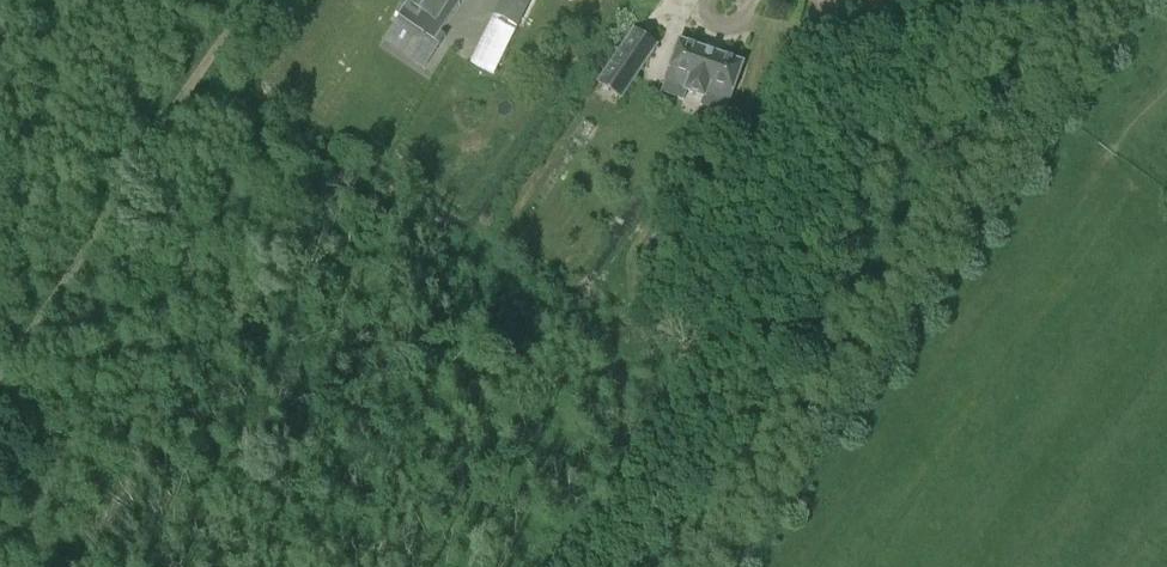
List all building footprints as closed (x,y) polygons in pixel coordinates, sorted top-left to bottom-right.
[(406,4),(407,4),(398,17),(434,42),(463,0),(409,0),(406,4)] [(481,67),(494,73),(516,29),(517,30),(532,0),(502,0),(494,17),(503,22),(481,67)] [(657,46),(634,31),(599,83),(622,98),(657,46)] [(743,64),(680,41),(666,81),(689,89),(688,91),(707,98),(708,96),(729,103),(743,64)]
